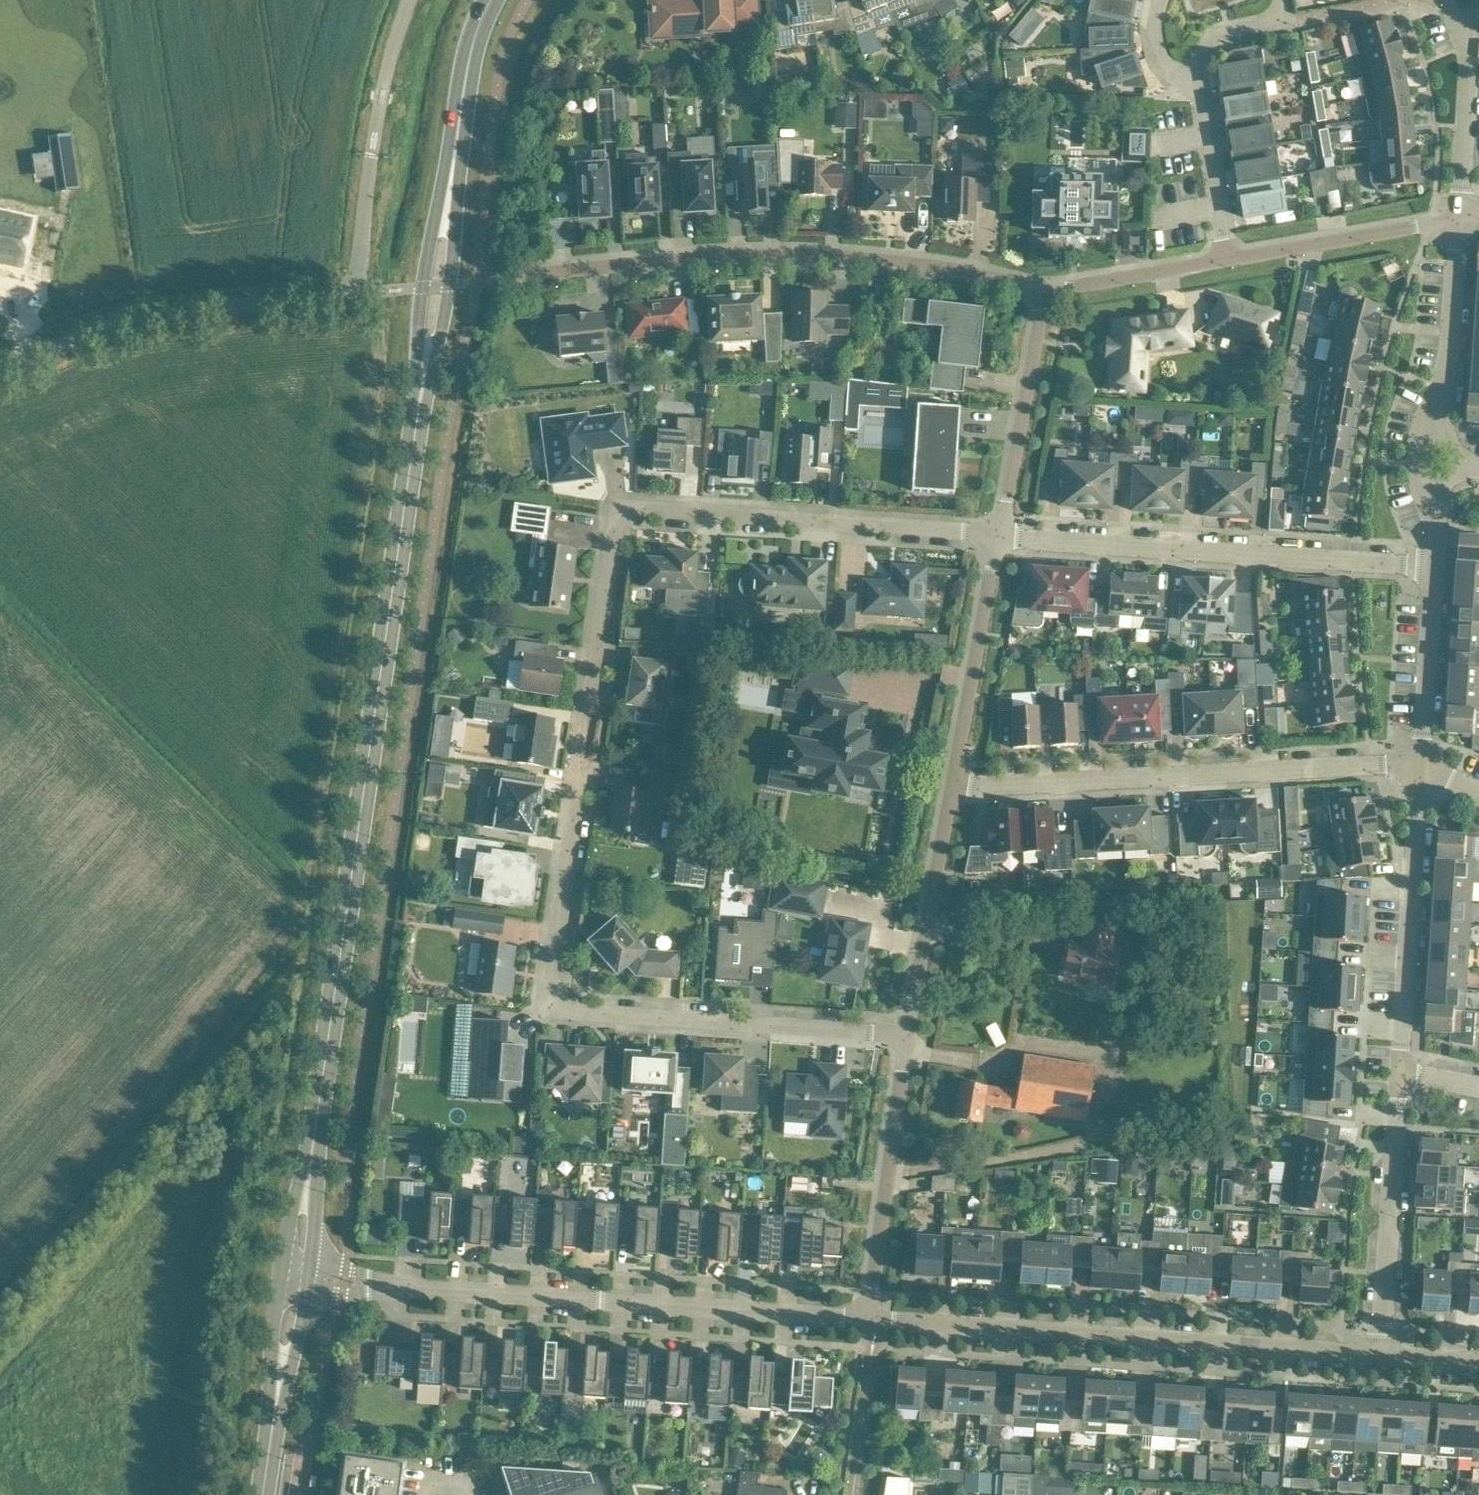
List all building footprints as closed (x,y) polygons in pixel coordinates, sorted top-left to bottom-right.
[(651,25),(668,24),(668,37),(708,35),(708,32),(733,31),(733,27),(758,26),(756,0),(650,0),(651,25)] [(809,0),(788,0),(790,11),(786,11),(786,12),(773,15),(775,51),(798,47),(796,37),(815,34),(809,0)] [(815,34),(833,31),(834,36),(855,33),(856,32),(848,2),(835,4),(835,3),(832,4),(831,0),(809,0),(815,34)] [(887,0),(853,0),(848,2),(856,32),(863,56),(880,50),(872,28),(876,26),(874,20),(892,13),(887,0)] [(892,13),(909,7),(911,12),(931,5),(932,5),(930,0),(887,0),(892,13)] [(932,5),(931,5),(933,9),(948,0),(930,0),(932,5)] [(1135,0),(1093,0),(1090,12),(1089,12),(1131,22),(1131,21),(1129,21),(1132,6),(1134,6),(1135,0)] [(1132,32),(1131,22),(1089,12),(1084,34),(1090,34),(1091,50),(1089,50),(1133,48),(1130,48),(1130,32),(1132,32)] [(1351,33),(1358,56),(1398,45),(1395,33),(1390,34),(1388,26),(1390,26),(1389,22),(1351,33)] [(1018,25),(1009,36),(1021,46),(1030,35),(1018,25)] [(1401,56),(1398,45),(1358,56),(1358,57),(1365,54),(1371,75),(1402,68),(1401,65),(1399,65),(1397,57),(1401,56)] [(1259,65),(1260,65),(1264,65),(1262,56),(1260,46),(1234,51),(1229,53),(1226,57),(1216,72),(1217,73),(1219,70),(1222,87),(1219,87),(1219,88),(1265,80),(1264,80),(1261,80),(1259,65)] [(1140,75),(1134,59),(1136,58),(1133,48),(1089,50),(1081,51),(1082,76),(1097,71),(1102,87),(1140,75)] [(1305,54),(1308,69),(1317,67),(1314,53),(1305,54)] [(1024,61),(1007,63),(1009,79),(1026,77),(1024,61)] [(1299,61),(1291,63),(1292,72),(1300,71),(1299,61)] [(1319,82),(1317,67),(1308,69),(1310,84),(1319,82)] [(1404,80),(1402,68),(1371,75),(1375,96),(1406,91),(1406,88),(1403,88),(1402,81),(1404,80)] [(1266,89),(1265,80),(1219,88),(1220,93),(1219,93),(1221,105),(1225,105),(1228,119),(1224,120),(1224,121),(1270,113),(1270,112),(1267,113),(1264,98),(1268,97),(1266,89)] [(1312,93),(1314,108),(1323,106),(1321,91),(1312,93)] [(1406,91),(1375,96),(1365,98),(1369,119),(1379,118),(1411,113),(1408,101),(1406,101),(1404,94),(1407,94),(1406,91)] [(1326,121),(1323,106),(1314,108),(1317,122),(1326,121)] [(598,112),(600,144),(616,143),(614,111),(602,112),(598,112)] [(1272,121),(1270,113),(1224,121),(1225,125),(1227,138),(1231,137),(1233,152),(1230,152),(1230,153),(1275,145),(1272,145),(1270,131),(1273,130),(1272,121)] [(1412,126),(1411,113),(1379,118),(1381,140),(1413,137),(1412,134),(1410,134),(1409,127),(1412,126)] [(942,119),(942,134),(955,134),(955,119),(942,119)] [(652,125),(654,150),(667,149),(665,125),(652,125)] [(1126,130),(1124,130),(1124,132),(1123,159),(1123,162),(1125,162),(1146,162),(1146,163),(1148,163),(1148,160),(1149,133),(1149,130),(1147,130),(1126,130)] [(1330,145),(1328,135),(1327,130),(1318,131),(1321,146),(1326,145),(1330,145)] [(730,147),(730,131),(701,132),(702,148),(730,147)] [(80,189),(72,134),(48,138),(56,193),(80,189)] [(1413,140),(1413,137),(1381,140),(1383,163),(1417,160),(1416,148),(1411,148),(1411,140),(1413,140)] [(840,189),(841,167),(829,166),(829,164),(803,163),(804,139),(776,139),(777,151),(778,175),(779,184),(798,185),(798,195),(828,196),(828,188),(840,189)] [(1277,154),(1275,145),(1230,153),(1231,158),(1230,158),(1232,170),(1236,170),(1239,184),(1235,185),(1235,186),(1281,177),(1278,178),(1275,163),(1279,162),(1277,154)] [(1330,145),(1326,145),(1321,146),(1323,161),(1332,159),(1330,145)] [(577,184),(578,204),(580,204),(581,219),(609,217),(607,199),(608,198),(607,181),(606,181),(605,151),(592,152),(593,166),(578,167),(579,184),(577,184)] [(765,176),(778,175),(777,151),(752,153),(753,167),(734,168),(737,212),(750,211),(750,215),(762,215),(762,210),(767,210),(765,192),(765,176)] [(685,213),(713,211),(712,207),(713,207),(713,195),(712,195),(710,164),(709,164),(709,155),(692,156),(691,152),(667,154),(669,182),(683,181),(685,213)] [(659,212),(655,157),(648,158),(647,153),(629,155),(632,214),(639,213),(639,215),(653,215),(652,212),(659,212)] [(975,186),(989,187),(990,155),(962,154),(961,180),(945,179),(944,219),(946,219),(946,222),(974,223),(975,186)] [(1417,160),(1383,163),(1369,164),(1371,182),(1372,184),(1373,187),(1375,188),(1377,190),(1379,191),(1381,192),(1384,193),(1386,193),(1392,192),(1392,186),(1417,184),(1417,180),(1414,180),(1414,172),(1418,171),(1417,160)] [(895,181),(869,180),(868,211),(883,212),(883,213),(899,213),(899,212),(912,213),(913,196),(931,197),(932,168),(895,166),(895,181)] [(1322,170),(1322,171),(1326,193),(1338,191),(1334,167),(1322,170)] [(1326,196),(1326,193),(1322,171),(1309,173),(1313,199),(1326,196)] [(1032,230),(1032,237),(1048,238),(1051,238),(1065,238),(1067,238),(1066,239),(1070,239),(1070,238),(1078,239),(1081,239),(1096,239),(1099,239),(1099,237),(1098,237),(1099,231),(1114,232),(1116,232),(1116,229),(1117,199),(1117,196),(1117,179),(1100,179),(1098,179),(1052,178),(1052,177),(1050,177),(1050,178),(1033,178),(1033,194),(1032,194),(1032,197),(1033,197),(1032,227),(1032,230)] [(1283,186),(1282,186),(1281,177),(1235,186),(1236,190),(1236,191),(1238,203),(1242,202),(1244,218),(1283,212),(1281,196),(1284,195),(1283,186)] [(22,268),(22,266),(24,256),(32,220),(0,213),(0,263),(22,268)] [(1358,299),(1358,298),(1358,296),(1357,294),(1357,292),(1356,290),(1354,289),(1353,288),(1351,287),(1349,287),(1347,287),(1345,287),(1343,288),(1342,289),(1340,291),(1339,292),(1338,294),(1336,304),(1340,305),(1336,319),(1376,329),(1382,307),(1359,301),(1359,300),(1358,299)] [(1297,314),(1309,316),(1314,293),(1302,290),(1297,314)] [(826,295),(793,294),(792,341),(825,342),(825,334),(847,334),(848,308),(834,308),(834,311),(826,310),(826,295)] [(1207,332),(1266,351),(1277,314),(1225,298),(1221,311),(1214,309),(1207,332)] [(760,339),(758,299),(710,302),(712,342),(760,339)] [(937,363),(932,363),(929,389),(962,393),(965,368),(977,369),(979,352),(975,351),(976,343),(980,344),(984,309),(904,300),(902,323),(941,328),(937,363)] [(683,301),(628,307),(631,337),(686,331),(683,301)] [(1111,358),(1109,390),(1119,391),(1119,393),(1124,393),(1124,391),(1144,392),(1146,353),(1192,346),(1186,312),(1113,323),(1112,340),(1107,339),(1105,358),(1111,358)] [(572,317),(556,319),(557,330),(554,330),(553,338),(556,346),(559,346),(560,357),(586,354),(596,363),(606,362),(608,385),(622,383),(617,333),(604,334),(602,314),(586,316),(586,314),(583,315),(583,316),(575,317),(575,315),(572,316),(572,317)] [(766,363),(780,362),(781,314),(763,315),(766,363)] [(1373,341),(1376,329),(1336,319),(1331,341),(1367,348),(1370,349),(1372,341),(1373,341)] [(1293,332),(1304,335),(1307,323),(1296,321),(1293,332)] [(1302,346),(1304,335),(1293,332),(1291,344),(1302,346)] [(1370,349),(1367,348),(1331,341),(1327,363),(1367,371),(1370,358),(1368,358),(1370,349)] [(1364,383),(1367,371),(1327,363),(1323,385),(1362,392),(1363,383),(1364,383)] [(1286,366),(1284,378),(1295,380),(1297,368),(1286,366)] [(1292,392),(1295,380),(1284,378),(1281,389),(1292,392)] [(848,380),(845,429),(855,430),(857,402),(906,405),(907,387),(848,380)] [(638,382),(627,383),(628,393),(639,392),(638,382)] [(1358,413),(1360,399),(1362,392),(1323,385),(1319,406),(1358,413)] [(829,421),(844,422),(846,392),(831,391),(829,421)] [(1471,399),(1470,422),(1478,422),(1478,400),(1471,399)] [(960,408),(930,406),(929,418),(930,418),(929,424),(929,432),(928,448),(914,447),(912,483),(935,485),(935,493),(954,494),(957,450),(952,449),(953,437),(957,438),(960,408)] [(1354,434),(1358,413),(1319,406),(1315,428),(1351,434),(1354,434)] [(1278,410),(1276,422),(1287,423),(1289,411),(1278,410)] [(543,422),(551,482),(575,479),(577,481),(587,480),(588,477),(593,476),(590,449),(625,444),(621,416),(586,421),(585,416),(543,422)] [(676,432),(657,430),(656,448),(652,448),(652,452),(649,451),(648,466),(652,467),(652,471),(671,472),(671,469),(685,470),(686,446),(701,447),(703,420),(677,418),(676,432)] [(1286,435),(1287,423),(1276,422),(1274,433),(1286,435)] [(1354,434),(1351,434),(1315,428),(1312,449),(1351,455),(1354,434)] [(814,484),(816,468),(818,465),(819,462),(829,463),(828,469),(830,469),(832,431),(806,429),(806,439),(786,437),(782,481),(772,481),(814,484)] [(756,458),(768,459),(770,435),(748,433),(748,442),(734,441),(733,458),(723,457),(722,478),(755,480),(756,458)] [(1347,477),(1351,455),(1312,449),(1308,470),(1344,476),(1347,477)] [(1085,507),(1088,467),(1066,466),(1068,450),(1055,450),(1050,476),(1063,477),(1061,504),(1060,504),(1060,505),(1085,507)] [(1111,481),(1122,482),(1124,454),(1110,453),(1109,469),(1088,467),(1085,507),(1110,509),(1110,508),(1109,508),(1111,481)] [(1272,465),(1284,466),(1285,454),(1273,453),(1272,465)] [(1156,512),(1159,472),(1138,471),(1139,455),(1124,454),(1122,482),(1134,482),(1132,509),(1131,509),(1131,510),(1156,512)] [(1182,486),(1193,486),(1195,459),(1181,458),(1180,474),(1159,472),(1156,512),(1181,514),(1181,513),(1180,513),(1182,486)] [(1227,517),(1230,477),(1208,476),(1210,460),(1195,459),(1193,486),(1205,487),(1203,514),(1202,514),(1202,515),(1227,517)] [(1253,490),(1264,491),(1266,464),(1252,463),(1251,478),(1230,477),(1227,517),(1252,519),(1252,517),(1251,517),(1253,490)] [(1283,478),(1284,466),(1272,465),(1271,477),(1283,478)] [(1347,477),(1344,476),(1308,470),(1304,492),(1345,498),(1347,486),(1345,485),(1347,477)] [(1283,489),(1271,488),(1269,513),(1282,513),(1283,489)] [(1343,511),(1345,498),(1304,492),(1302,515),(1307,516),(1305,529),(1329,532),(1331,519),(1340,520),(1342,511),(1343,511)] [(513,530),(545,534),(548,510),(516,505),(513,530)] [(1462,538),(1460,560),(1478,561),(1478,539),(1462,538)] [(531,605),(566,610),(570,583),(567,583),(568,574),(571,575),(574,551),(539,546),(531,605)] [(707,617),(709,581),(695,580),(696,555),(691,554),(691,550),(674,549),(674,553),(669,553),(668,561),(647,559),(645,587),(678,590),(676,614),(688,615),(688,616),(707,617)] [(1460,560),(1459,581),(1478,583),(1478,561),(1460,560)] [(749,604),(823,609),(826,563),(801,562),(800,563),(801,563),(801,571),(790,570),(789,570),(752,568),(751,574),(745,575),(741,579),(739,585),(740,591),(744,596),(749,598),(750,598),(749,604)] [(895,580),(889,586),(888,585),(866,583),(864,612),(887,614),(887,617),(912,618),(912,615),(921,616),(922,604),(925,604),(926,582),(923,582),(924,570),(895,568),(894,579),(895,580)] [(1058,612),(1061,572),(1057,572),(1056,569),(1048,569),(1046,571),(1033,570),(1032,595),(1017,594),(1011,627),(1038,629),(1042,625),(1043,611),(1058,612)] [(1075,573),(1061,572),(1058,612),(1070,613),(1069,620),(1070,624),(1073,627),(1076,628),(1094,629),(1096,600),(1084,599),(1085,583),(1086,583),(1087,571),(1075,571),(1075,573)] [(1131,617),(1134,575),(1123,574),(1123,576),(1110,575),(1109,596),(1096,595),(1096,600),(1094,629),(1094,627),(1118,629),(1119,616),(1131,617)] [(1145,576),(1134,575),(1131,617),(1144,617),(1143,631),(1167,632),(1170,600),(1156,599),(1158,578),(1145,577),(1145,576)] [(1205,623),(1208,580),(1195,579),(1194,582),(1183,581),(1182,600),(1170,600),(1167,632),(1167,636),(1180,637),(1181,621),(1205,623)] [(1343,601),(1338,601),(1336,579),(1301,580),(1302,617),(1343,614),(1343,601)] [(1221,580),(1208,580),(1205,623),(1228,624),(1228,634),(1253,635),(1250,594),(1249,594),(1249,599),(1236,598),(1232,593),(1232,584),(1221,584),(1221,580)] [(1459,581),(1457,603),(1478,604),(1478,583),(1459,581)] [(838,594),(835,630),(853,631),(855,595),(838,594)] [(1256,596),(1258,620),(1271,619),(1269,595),(1256,596)] [(1457,603),(1456,624),(1478,626),(1478,604),(1457,603)] [(1344,627),(1343,614),(1302,617),(1304,639),(1340,636),(1344,635),(1343,627),(1344,627)] [(1456,624),(1454,646),(1478,648),(1478,626),(1456,624)] [(463,634),(456,625),(448,632),(456,641),(463,634)] [(1259,631),(1260,643),(1271,642),(1270,630),(1259,631)] [(492,634),(491,643),(506,645),(507,637),(492,634)] [(1344,635),(1340,636),(1304,639),(1306,661),(1346,657),(1344,643),(1344,635)] [(588,649),(588,638),(571,639),(571,649),(588,649)] [(510,660),(506,687),(520,689),(547,693),(558,695),(558,689),(562,661),(556,660),(547,659),(549,646),(517,642),(514,661),(510,660)] [(1272,654),(1271,642),(1260,643),(1260,655),(1272,654)] [(1454,646),(1453,667),(1478,669),(1478,648),(1454,646)] [(626,685),(625,688),(629,688),(627,704),(636,706),(634,721),(636,722),(636,719),(657,722),(659,709),(663,681),(670,682),(675,653),(650,649),(648,663),(633,660),(630,686),(626,685)] [(1347,671),(1346,657),(1306,661),(1296,662),(1297,683),(1308,682),(1344,679),(1348,678),(1347,671)] [(1234,694),(1211,695),(1213,735),(1219,735),(1222,738),(1227,739),(1231,738),(1234,734),(1241,734),(1239,709),(1257,709),(1255,660),(1236,660),(1238,686),(1234,687),(1234,694)] [(860,734),(865,707),(843,702),(845,695),(847,696),(852,668),(824,663),(824,666),(799,661),(794,686),(796,686),(795,692),(795,694),(814,698),(812,708),(811,717),(809,727),(803,726),(800,743),(790,741),(788,753),(784,773),(797,775),(797,777),(803,778),(804,776),(813,778),(817,779),(814,791),(816,791),(827,793),(827,794),(833,795),(833,794),(846,796),(848,785),(879,791),(885,759),(874,757),(863,755),(866,736),(860,734)] [(1453,667),(1451,689),(1478,691),(1478,669),(1453,667)] [(1213,735),(1211,695),(1184,697),(1183,673),(1167,674),(1168,680),(1170,708),(1169,708),(1169,710),(1184,709),(1185,737),(1192,736),(1192,737),(1195,740),(1200,741),(1204,739),(1207,736),(1207,735),(1213,735)] [(1262,674),(1262,686),(1274,685),(1273,673),(1262,674)] [(757,694),(785,696),(786,680),(759,678),(757,694)] [(1348,678),(1344,679),(1308,682),(1311,704),(1352,700),(1350,687),(1349,687),(1348,678)] [(1130,742),(1128,700),(1100,701),(1099,679),(1086,680),(1086,695),(1088,730),(1089,732),(1101,731),(1102,744),(1130,742)] [(1170,720),(1169,710),(1169,708),(1170,708),(1168,680),(1155,681),(1156,698),(1128,700),(1130,742),(1159,740),(1158,720),(1170,720)] [(1274,697),(1274,685),(1262,686),(1263,698),(1274,697)] [(1451,689),(1450,711),(1478,713),(1478,691),(1451,689)] [(1075,696),(1075,705),(1050,706),(1050,697),(1035,698),(1036,707),(1037,707),(1038,724),(1050,723),(1051,746),(1077,745),(1077,731),(1088,730),(1086,695),(1075,696)] [(512,715),(514,703),(476,697),(473,719),(492,722),(493,713),(512,715)] [(1038,735),(1038,724),(1037,707),(1036,707),(1012,709),(1012,699),(997,700),(999,737),(1000,737),(1000,727),(1012,726),(1013,749),(1039,747),(1038,735)] [(1353,712),(1352,700),(1311,704),(1314,727),(1321,727),(1321,731),(1333,729),(1332,725),(1353,722),(1352,713),(1353,712)] [(1276,708),(1264,709),(1265,733),(1278,732),(1276,708)] [(1450,711),(1448,733),(1473,735),(1473,745),(1478,747),(1478,713),(1450,711)] [(436,716),(430,757),(447,759),(453,718),(436,716)] [(518,716),(512,762),(551,767),(554,750),(550,749),(554,721),(518,716)] [(431,764),(428,783),(457,787),(460,769),(431,764)] [(528,777),(536,778),(536,777),(495,770),(493,782),(491,781),(488,798),(491,802),(500,804),(496,829),(533,835),(536,819),(539,819),(541,808),(541,807),(538,806),(541,790),(526,787),(528,777)] [(669,784),(631,779),(629,792),(617,790),(615,804),(613,803),(612,805),(615,805),(614,815),(611,818),(610,825),(612,828),(612,830),(646,835),(649,817),(644,817),(647,795),(667,798),(669,784)] [(1330,805),(1333,826),(1374,819),(1372,806),(1370,807),(1368,798),(1350,800),(1349,791),(1325,795),(1327,805),(1330,805)] [(1253,813),(1255,811),(1255,810),(1256,808),(1256,806),(1256,805),(1255,803),(1254,801),(1253,800),(1251,799),(1250,799),(1248,799),(1246,799),(1244,799),(1243,800),(1241,801),(1240,803),(1225,804),(1227,844),(1239,843),(1239,845),(1240,847),(1240,849),(1241,851),(1243,853),(1245,855),(1247,856),(1249,856),(1251,856),(1253,856),(1256,856),(1259,853),(1276,852),(1274,817),(1262,818),(1261,819),(1253,813)] [(1225,804),(1210,804),(1209,803),(1207,802),(1205,801),(1204,801),(1202,801),(1200,802),(1198,803),(1197,804),(1196,805),(1195,807),(1195,809),(1195,811),(1196,813),(1197,814),(1198,816),(1191,823),(1178,824),(1180,858),(1197,857),(1199,857),(1201,858),(1203,859),(1206,859),(1208,858),(1210,858),(1212,856),(1213,855),(1215,853),(1216,851),(1216,849),(1216,846),(1216,844),(1227,844),(1225,804)] [(1025,812),(1020,812),(1022,852),(1037,852),(1038,857),(1041,860),(1044,860),(1045,871),(1071,870),(1070,838),(1051,839),(1050,811),(1040,811),(1038,808),(1027,809),(1025,812)] [(1147,809),(1120,811),(1123,851),(1150,849),(1150,855),(1171,854),(1168,816),(1153,817),(1153,821),(1148,821),(1147,809)] [(1022,852),(1020,812),(1014,813),(1012,810),(1001,810),(999,813),(990,814),(991,828),(988,829),(989,846),(970,847),(964,874),(992,873),(991,863),(1004,862),(1007,859),(1007,853),(1022,852)] [(1123,851),(1120,811),(1094,812),(1094,824),(1089,825),(1089,820),(1073,821),(1076,860),(1096,858),(1096,852),(1123,851)] [(1299,831),(1298,811),(1285,812),(1286,832),(1299,831)] [(1375,840),(1374,832),(1376,832),(1374,819),(1333,826),(1336,846),(1372,841),(1375,840)] [(904,848),(906,836),(885,832),(883,845),(904,848)] [(1441,835),(1440,858),(1475,860),(1476,838),(1441,835)] [(520,858),(501,856),(500,861),(490,860),(493,843),(503,845),(503,844),(458,837),(458,838),(460,839),(457,856),(480,859),(478,875),(476,874),(475,876),(476,876),(474,887),(474,890),(475,892),(477,894),(480,895),(485,895),(485,896),(508,899),(508,903),(522,905),(522,901),(529,902),(534,866),(519,864),(520,858)] [(1364,865),(1378,863),(1375,840),(1372,841),(1336,846),(1326,848),(1331,878),(1328,879),(1329,880),(1342,879),(1368,877),(1368,875),(1366,876),(1364,865)] [(1299,853),(1298,841),(1287,842),(1287,854),(1299,853)] [(1299,865),(1299,853),(1287,854),(1288,865),(1299,865)] [(1475,860),(1440,858),(1438,879),(1473,882),(1478,882),(1478,861),(1475,860)] [(775,868),(765,867),(762,885),(761,886),(771,887),(775,868)] [(772,908),(820,916),(825,885),(778,877),(772,908)] [(1366,921),(1367,906),(1363,906),(1364,898),(1341,896),(1342,879),(1329,880),(1317,881),(1315,917),(1366,921)] [(1472,903),(1473,882),(1438,879),(1437,901),(1472,903)] [(1470,925),(1472,903),(1437,901),(1435,922),(1470,925)] [(453,928),(485,932),(487,916),(503,919),(503,918),(456,911),(453,928)] [(715,981),(752,983),(753,968),(772,970),(774,970),(777,912),(763,912),(763,923),(736,922),(735,927),(733,927),(733,930),(720,929),(718,928),(715,981)] [(1361,943),(1361,934),(1365,935),(1366,921),(1315,917),(1312,952),(1337,954),(1338,941),(1361,943)] [(596,954),(599,954),(603,959),(605,957),(610,964),(609,965),(617,974),(627,965),(636,975),(676,978),(678,954),(648,951),(645,948),(643,950),(630,935),(629,932),(627,928),(624,926),(621,923),(618,922),(616,919),(601,932),(598,932),(594,935),(594,938),(589,942),(593,947),(593,950),(596,954)] [(858,986),(861,967),(859,966),(860,956),(863,957),(869,927),(831,920),(820,979),(838,982),(838,983),(838,982),(841,987),(850,989),(854,985),(855,986),(855,985),(858,986)] [(1469,946),(1470,925),(1435,922),(1434,944),(1469,946)] [(1109,951),(1113,929),(1087,924),(1085,939),(1087,939),(1086,947),(1069,944),(1064,977),(1111,985),(1117,952),(1109,951)] [(514,948),(482,944),(475,992),(510,997),(512,983),(510,980),(514,948)] [(1468,968),(1469,946),(1434,944),(1432,965),(1468,968)] [(1362,991),(1363,977),(1359,976),(1359,968),(1336,967),(1337,954),(1312,952),(1310,987),(1362,991)] [(1466,989),(1468,968),(1432,965),(1431,987),(1466,989)] [(1356,1013),(1357,1005),(1361,1005),(1362,991),(1310,987),(1308,1023),(1333,1024),(1334,1012),(1356,1013)] [(1465,1011),(1466,989),(1431,987),(1429,1008),(1465,1011)] [(520,1104),(524,1047),(503,1045),(503,1037),(507,1038),(508,1026),(508,1023),(509,1023),(509,1022),(471,1019),(472,1005),(454,1004),(450,1061),(470,1062),(467,1100),(520,1104)] [(1477,1012),(1465,1011),(1429,1008),(1428,1031),(1451,1032),(1450,1042),(1474,1047),(1477,1012)] [(1351,1060),(1352,1038),(1332,1037),(1333,1024),(1308,1023),(1306,1058),(1352,1061),(1352,1060),(1351,1060)] [(548,1047),(545,1086),(561,1087),(562,1081),(569,1081),(575,1089),(574,1100),(598,1101),(598,1107),(611,1107),(614,1066),(601,1065),(601,1060),(594,1051),(589,1052),(584,1052),(579,1052),(574,1052),(569,1052),(564,1051),(564,1049),(548,1047)] [(676,1056),(675,1055),(675,1056),(658,1055),(658,1053),(644,1052),(644,1054),(626,1053),(626,1052),(625,1052),(625,1053),(625,1054),(623,1090),(623,1091),(624,1091),(641,1092),(642,1096),(650,1096),(652,1093),(666,1094),(665,1115),(687,1117),(691,1069),(675,1068),(676,1057),(676,1056)] [(1262,1067),(1263,1055),(1254,1055),(1254,1067),(1262,1067)] [(961,1083),(955,1120),(981,1124),(984,1105),(1086,1122),(1095,1067),(1024,1056),(1018,1092),(961,1083)] [(740,1073),(741,1061),(707,1058),(705,1092),(722,1093),(721,1111),(756,1114),(758,1074),(740,1073)] [(1351,1082),(1352,1061),(1306,1058),(1304,1079),(1351,1082)] [(787,1077),(784,1120),(786,1120),(786,1116),(813,1118),(812,1123),(815,1128),(819,1133),(824,1136),(829,1136),(829,1137),(839,1137),(840,1124),(843,1124),(846,1081),(843,1081),(844,1068),(816,1066),(815,1081),(807,1081),(808,1079),(787,1077)] [(1348,1105),(1350,1083),(1351,1083),(1351,1082),(1304,1079),(1302,1114),(1327,1118),(1328,1103),(1348,1105)] [(1342,1149),(1332,1147),(1336,1126),(1307,1121),(1304,1135),(1303,1135),(1301,1135),(1300,1136),(1298,1137),(1297,1138),(1297,1139),(1296,1141),(1293,1163),(1299,1164),(1337,1170),(1337,1169),(1338,1169),(1342,1149)] [(694,1155),(695,1140),(681,1139),(679,1154),(694,1155)] [(1420,1142),(1418,1164),(1454,1167),(1455,1144),(1420,1142)] [(1224,1146),(1223,1158),(1235,1159),(1235,1147),(1224,1146)] [(1234,1171),(1235,1159),(1223,1158),(1222,1170),(1234,1171)] [(1339,1179),(1337,1179),(1338,1170),(1337,1170),(1299,1164),(1286,1163),(1282,1184),(1296,1185),(1337,1192),(1339,1179)] [(1464,1167),(1454,1167),(1418,1164),(1417,1186),(1462,1189),(1462,1188),(1464,1167)] [(736,1173),(736,1183),(745,1183),(745,1174),(736,1173)] [(931,1191),(956,1193),(957,1174),(932,1177),(931,1191)] [(833,1178),(822,1177),(821,1188),(832,1189),(833,1178)] [(1221,1192),(1232,1192),(1233,1180),(1222,1180),(1221,1192)] [(1335,1205),(1337,1192),(1296,1185),(1282,1184),(1279,1205),(1331,1214),(1332,1204),(1335,1205)] [(1462,1188),(1462,1189),(1417,1186),(1415,1208),(1450,1210),(1449,1214),(1464,1214),(1465,1188),(1462,1188)] [(452,1230),(452,1226),(454,1200),(454,1194),(431,1193),(430,1198),(399,1196),(397,1226),(398,1226),(399,1222),(428,1224),(427,1241),(439,1242),(439,1239),(451,1240),(452,1230)] [(493,1233),(493,1229),(495,1203),(495,1197),(472,1196),(471,1201),(454,1200),(452,1226),(469,1227),(468,1244),(480,1244),(480,1242),(492,1243),(493,1233)] [(1221,1197),(1220,1206),(1233,1207),(1234,1198),(1221,1197)] [(534,1236),(534,1232),(536,1206),(537,1200),(513,1198),(512,1204),(495,1203),(493,1229),(511,1230),(509,1247),(521,1247),(522,1245),(533,1246),(534,1236)] [(575,1239),(576,1234),(577,1209),(578,1203),(554,1201),(554,1207),(536,1206),(534,1232),(552,1233),(551,1249),(563,1250),(563,1248),(575,1249),(575,1239)] [(616,1242),(617,1237),(619,1211),(619,1206),(595,1204),(595,1210),(577,1209),(576,1234),(593,1236),(592,1252),(604,1253),(604,1251),(616,1252),(616,1242)] [(840,1257),(841,1257),(844,1227),(824,1226),(825,1220),(806,1219),(806,1208),(784,1206),(784,1217),(783,1222),(781,1249),(799,1250),(798,1266),(810,1267),(810,1265),(822,1266),(823,1252),(840,1253),(840,1257)] [(658,1244),(658,1240),(660,1214),(660,1208),(636,1207),(636,1213),(619,1211),(617,1237),(634,1239),(633,1255),(645,1256),(645,1254),(657,1254),(658,1244)] [(699,1247),(699,1243),(701,1213),(701,1211),(678,1210),(677,1215),(660,1214),(658,1240),(675,1241),(674,1258),(686,1259),(686,1256),(698,1257),(699,1247)] [(740,1246),(742,1220),(743,1214),(719,1213),(719,1214),(701,1213),(699,1243),(699,1247),(716,1249),(715,1261),(727,1262),(727,1259),(739,1260),(740,1250),(740,1246)] [(781,1253),(781,1249),(783,1222),(784,1217),(760,1215),(760,1221),(742,1220),(740,1246),(758,1247),(757,1264),(769,1264),(769,1262),(780,1263),(781,1253)] [(1417,1218),(1417,1230),(1422,1230),(1437,1231),(1438,1219),(1417,1218)] [(974,1279),(976,1242),(977,1230),(941,1228),(941,1239),(940,1253),(941,1253),(952,1254),(950,1278),(974,1279)] [(1011,1258),(1012,1233),(977,1230),(976,1242),(974,1279),(998,1281),(999,1257),(1011,1258)] [(1183,1294),(1186,1256),(1187,1234),(1152,1232),(1152,1242),(1150,1267),(1161,1268),(1160,1292),(1183,1294)] [(1044,1284),(1046,1246),(1024,1245),(1024,1234),(1012,1233),(1011,1258),(1022,1258),(1020,1283),(1044,1284)] [(1139,1266),(1150,1267),(1152,1242),(1140,1242),(1140,1234),(1117,1233),(1116,1251),(1114,1289),(1137,1291),(1139,1266)] [(1220,1272),(1222,1247),(1222,1237),(1187,1234),(1186,1256),(1183,1294),(1207,1295),(1209,1271),(1220,1272)] [(1080,1262),(1082,1238),(1047,1235),(1046,1246),(1044,1284),(1067,1286),(1069,1262),(1080,1262)] [(939,1277),(941,1253),(940,1253),(941,1239),(917,1237),(916,1259),(911,1259),(910,1273),(915,1273),(915,1275),(939,1277)] [(1114,1289),(1116,1251),(1093,1250),(1094,1238),(1082,1238),(1080,1262),(1092,1263),(1090,1287),(1114,1289)] [(1253,1299),(1256,1261),(1256,1250),(1222,1247),(1220,1272),(1231,1273),(1229,1297),(1253,1299)] [(1278,1276),(1290,1277),(1291,1252),(1279,1251),(1278,1262),(1256,1261),(1253,1299),(1277,1300),(1278,1276)] [(1313,1254),(1291,1252),(1290,1277),(1301,1278),(1299,1302),(1324,1304),(1324,1301),(1329,1302),(1330,1288),(1325,1287),(1326,1266),(1312,1265),(1313,1254)] [(1448,1253),(1448,1263),(1460,1263),(1461,1253),(1448,1253)] [(1447,1288),(1458,1289),(1460,1264),(1448,1263),(1447,1274),(1423,1273),(1422,1294),(1417,1294),(1416,1308),(1421,1308),(1421,1310),(1445,1312),(1447,1288)] [(1460,1264),(1458,1289),(1470,1289),(1468,1314),(1478,1314),(1478,1265),(1460,1264)] [(1326,1270),(1326,1281),(1338,1282),(1339,1271),(1326,1270)] [(441,1382),(443,1356),(443,1351),(444,1341),(432,1340),(432,1338),(421,1337),(419,1354),(390,1352),(390,1348),(389,1348),(389,1351),(377,1351),(377,1347),(376,1347),(374,1377),(417,1380),(417,1386),(441,1387),(441,1382)] [(483,1384),(484,1358),(485,1344),(473,1343),(474,1341),(462,1340),(461,1357),(443,1356),(441,1382),(459,1383),(458,1389),(482,1390),(482,1384),(483,1384)] [(524,1387),(525,1361),(526,1357),(526,1347),(515,1346),(515,1344),(503,1343),(502,1360),(484,1358),(483,1384),(500,1386),(499,1391),(523,1393),(524,1387)] [(567,1364),(567,1360),(568,1350),(556,1349),(556,1347),(544,1346),(543,1363),(525,1361),(524,1387),(541,1389),(541,1394),(564,1396),(567,1364)] [(608,1367),(608,1363),(609,1353),(597,1352),(597,1350),(587,1349),(586,1366),(567,1364),(564,1396),(563,1421),(582,1422),(584,1397),(606,1399),(606,1398),(608,1367)] [(647,1402),(647,1396),(649,1370),(649,1366),(650,1356),(638,1355),(638,1353),(626,1352),(625,1368),(608,1367),(606,1398),(623,1399),(623,1400),(647,1402)] [(688,1405),(688,1399),(690,1373),(691,1369),(691,1359),(679,1358),(680,1356),(668,1355),(666,1371),(649,1370),(647,1396),(665,1397),(664,1403),(688,1405)] [(731,1376),(732,1371),(732,1362),(721,1361),(721,1358),(709,1358),(708,1374),(690,1373),(688,1399),(706,1400),(706,1406),(729,1407),(730,1402),(731,1376)] [(771,1404),(773,1379),(774,1364),(762,1364),(762,1361),(750,1360),(749,1377),(731,1376),(730,1402),(747,1403),(747,1409),(770,1410),(771,1404)] [(814,1381),(814,1377),(815,1367),(803,1366),(803,1364),(791,1363),(790,1380),(773,1379),(771,1404),(788,1406),(788,1412),(812,1413),(812,1407),(831,1409),(833,1379),(832,1378),(832,1383),(814,1381)] [(919,1421),(931,1422),(933,1397),(921,1396),(923,1372),(899,1370),(898,1372),(893,1372),(892,1386),(897,1386),(896,1408),(919,1410),(919,1421)] [(967,1413),(969,1375),(946,1373),(944,1398),(933,1397),(931,1422),(952,1423),(953,1412),(967,1413)] [(993,1377),(969,1375),(967,1413),(980,1414),(980,1425),(1001,1426),(1002,1402),(991,1401),(993,1377)] [(1036,1418),(1039,1380),(1015,1378),(1014,1402),(1002,1402),(1001,1426),(1036,1429),(1036,1418)] [(1063,1382),(1039,1380),(1036,1418),(1059,1419),(1058,1430),(1071,1431),(1072,1407),(1061,1406),(1063,1382)] [(1105,1434),(1106,1423),(1109,1385),(1085,1383),(1084,1407),(1072,1407),(1071,1431),(1105,1434)] [(1132,1386),(1109,1385),(1106,1423),(1129,1424),(1128,1435),(1140,1436),(1142,1411),(1130,1411),(1132,1386)] [(1176,1427),(1179,1390),(1155,1388),(1153,1412),(1142,1411),(1140,1436),(1152,1437),(1153,1426),(1176,1427)] [(1202,1391),(1179,1390),(1176,1427),(1199,1429),(1198,1440),(1210,1441),(1212,1416),(1200,1416),(1202,1391)] [(1245,1443),(1246,1432),(1248,1394),(1225,1393),(1223,1417),(1212,1416),(1210,1441),(1245,1443)] [(1279,1457),(1283,1408),(1281,1408),(1281,1410),(1271,1410),(1272,1396),(1248,1394),(1246,1432),(1268,1434),(1268,1445),(1268,1453),(1270,1456),(1279,1457)] [(1309,1437),(1311,1399),(1297,1398),(1297,1400),(1288,1400),(1285,1435),(1309,1437)] [(1331,1438),(1334,1400),(1333,1403),(1325,1402),(1325,1400),(1311,1399),(1309,1437),(1308,1448),(1331,1449),(1331,1438)] [(1354,1440),(1357,1402),(1343,1401),(1343,1403),(1335,1403),(1335,1400),(1334,1400),(1331,1438),(1331,1449),(1353,1451),(1354,1440)] [(1377,1441),(1380,1403),(1379,1403),(1379,1406),(1371,1405),(1371,1403),(1357,1402),(1354,1440),(1377,1441)] [(1399,1454),(1402,1405),(1388,1404),(1388,1406),(1380,1406),(1380,1404),(1380,1403),(1377,1441),(1376,1453),(1399,1454)] [(1424,1431),(1426,1409),(1416,1408),(1416,1406),(1402,1405),(1399,1454),(1422,1456),(1423,1445),(1424,1431)] [(1458,1447),(1461,1409),(1437,1408),(1436,1432),(1424,1431),(1423,1445),(1422,1456),(1453,1458),(1457,1458),(1458,1447)] [(1461,1409),(1458,1447),(1457,1458),(1478,1460),(1478,1410),(1461,1409)] [(1029,1464),(1044,1464),(1044,1453),(1029,1453),(1029,1464)] [(402,1464),(345,1456),(340,1494),(398,1494),(402,1464)] [(509,1494),(602,1494),(597,1479),(592,1480),(589,1474),(500,1468),(509,1494)] [(787,1491),(757,1486),(758,1473),(741,1472),(737,1494),(786,1494),(787,1491)] [(1194,1473),(1193,1481),(1206,1481),(1206,1473),(1194,1473)] [(1047,1486),(1047,1476),(1029,1475),(1028,1494),(1046,1494),(1047,1486)] [(1047,1486),(1046,1494),(1074,1494),(1074,1478),(1057,1477),(1047,1476),(1047,1486)] [(909,1479),(886,1478),(884,1494),(908,1494),(909,1479)] [(1305,1489),(1306,1480),(1292,1479),(1291,1488),(1305,1489)] [(1320,1481),(1306,1480),(1305,1489),(1319,1490),(1320,1481)] [(1351,1492),(1351,1483),(1337,1482),(1337,1491),(1351,1492)] [(1365,1484),(1351,1483),(1351,1492),(1365,1493),(1365,1484)] [(1397,1486),(1383,1485),(1382,1494),(1389,1494),(1396,1494),(1397,1486)] [(1397,1486),(1396,1494),(1410,1494),(1411,1487),(1397,1486)]
